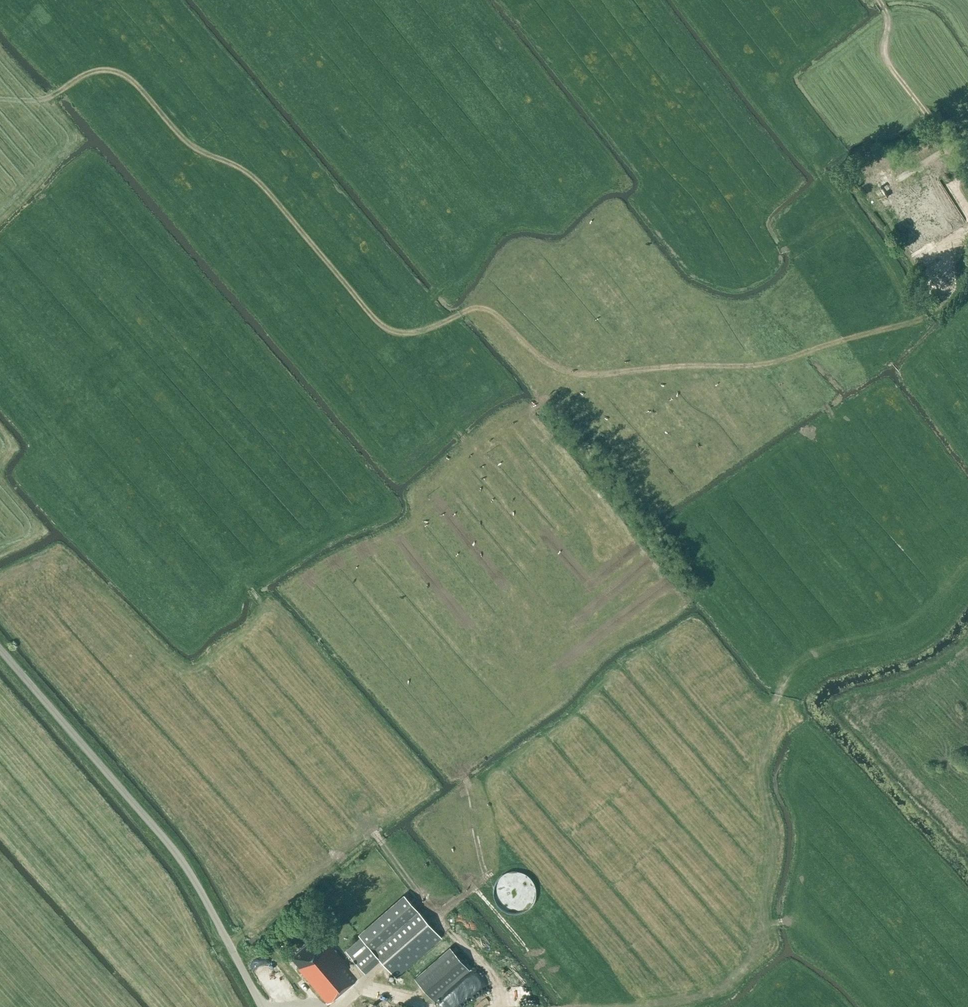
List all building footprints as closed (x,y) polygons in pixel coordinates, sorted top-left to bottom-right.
[(967,224),(936,173),(904,192),(902,188),(899,190),(892,179),(890,176),(887,175),(881,179),(880,182),(882,185),(882,186),(888,197),(893,194),(924,246),(933,241),(935,243),(967,224)] [(912,254),(921,249),(913,235),(904,241),(912,254)] [(509,914),(540,898),(523,865),(492,881),(509,914)] [(440,937),(405,896),(359,936),(361,938),(345,951),(355,961),(348,967),(319,932),(290,957),(299,967),(298,968),(328,1004),(351,985),(349,983),(356,977),(357,978),(379,958),(395,976),(440,937)] [(433,1000),(469,968),(450,947),(414,978),(433,1000)] [(513,1006),(515,1006),(517,1006),(519,1006),(521,1005),(522,1004),(524,1004),(525,1003),(526,1002),(527,1000),(528,999),(528,998),(529,997),(529,996),(529,995),(529,994),(529,993),(529,991),(529,990),(529,989),(529,988),(528,986),(528,985),(528,984),(527,984),(526,982),(525,981),(524,980),(523,979),(521,978),(519,977),(517,977),(516,977),(515,977),(513,977),(512,977),(511,977),(509,978),(508,978),(506,979),(504,981),(503,982),(502,983),(501,985),(501,986),(500,987),(500,988),(500,989),(500,990),(500,991),(500,992),(500,993),(500,994),(500,995),(500,997),(501,998),(501,999),(502,1001),(503,1001),(504,1002),(505,1003),(505,1004),(507,1005),(508,1005),(509,1006),(511,1006),(513,1006)] [(560,982),(555,984),(560,996),(565,995),(560,982)]
